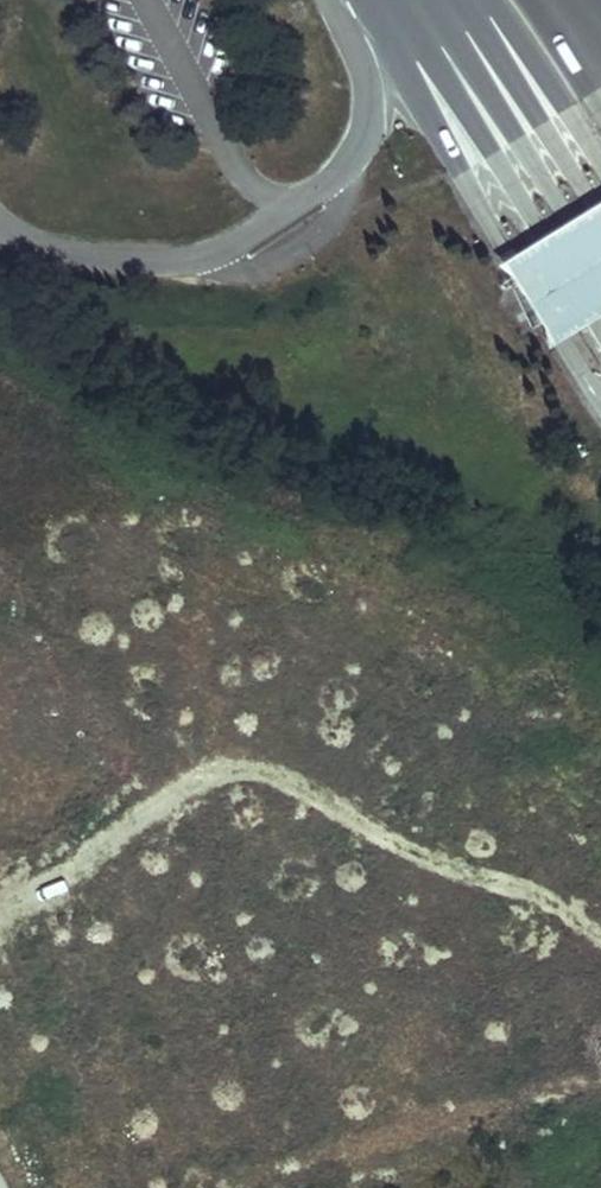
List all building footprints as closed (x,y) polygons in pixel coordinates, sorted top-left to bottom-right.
[(508,265),(552,335),(600,305),(600,205),(508,265)]
